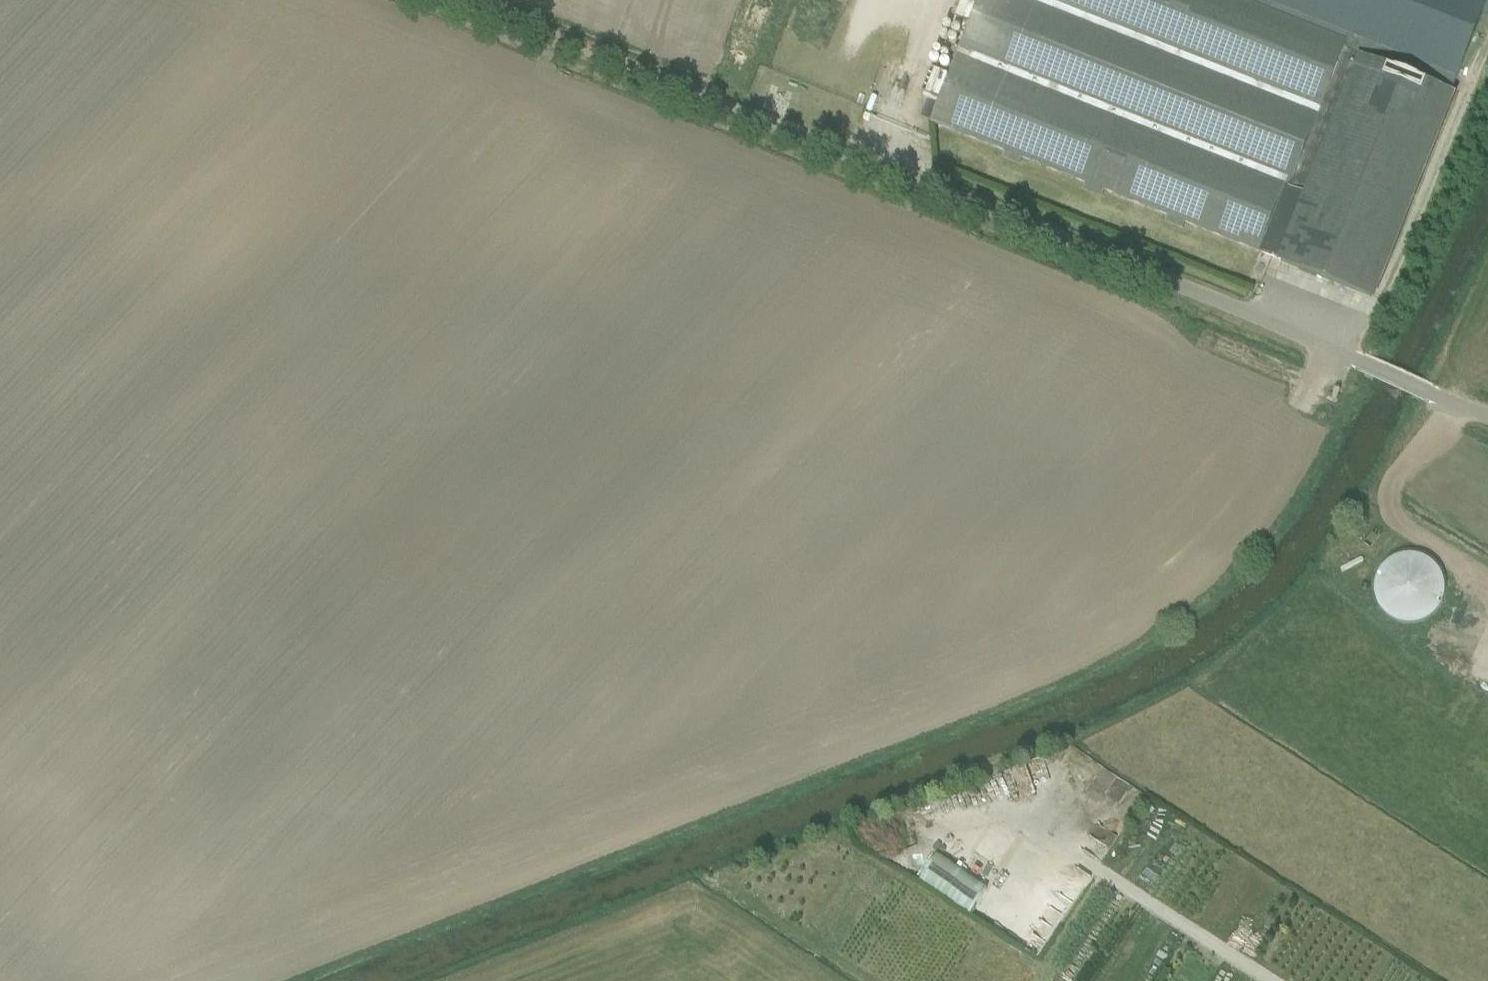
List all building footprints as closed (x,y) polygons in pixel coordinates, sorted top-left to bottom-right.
[(1362,57),(1233,0),(979,0),(978,2),(974,0),(961,0),(951,26),(966,31),(949,74),(934,69),(923,98),(938,104),(930,123),(1002,151),(1000,156),(1017,163),(1019,158),(1082,184),(1080,189),(1097,196),(1099,190),(1162,216),(1160,221),(1177,228),(1180,223),(1258,254),(1281,264),(1362,57)] [(1370,299),(1451,92),(1362,57),(1281,264),(1370,299)] [(1327,289),(1317,287),(1312,307),(1321,310),(1327,289)] [(1366,569),(1387,626),(1441,607),(1420,549),(1366,569)] [(946,896),(967,910),(1016,838),(996,824),(946,896)] [(1180,847),(1179,854),(1190,856),(1191,848),(1180,847)]
